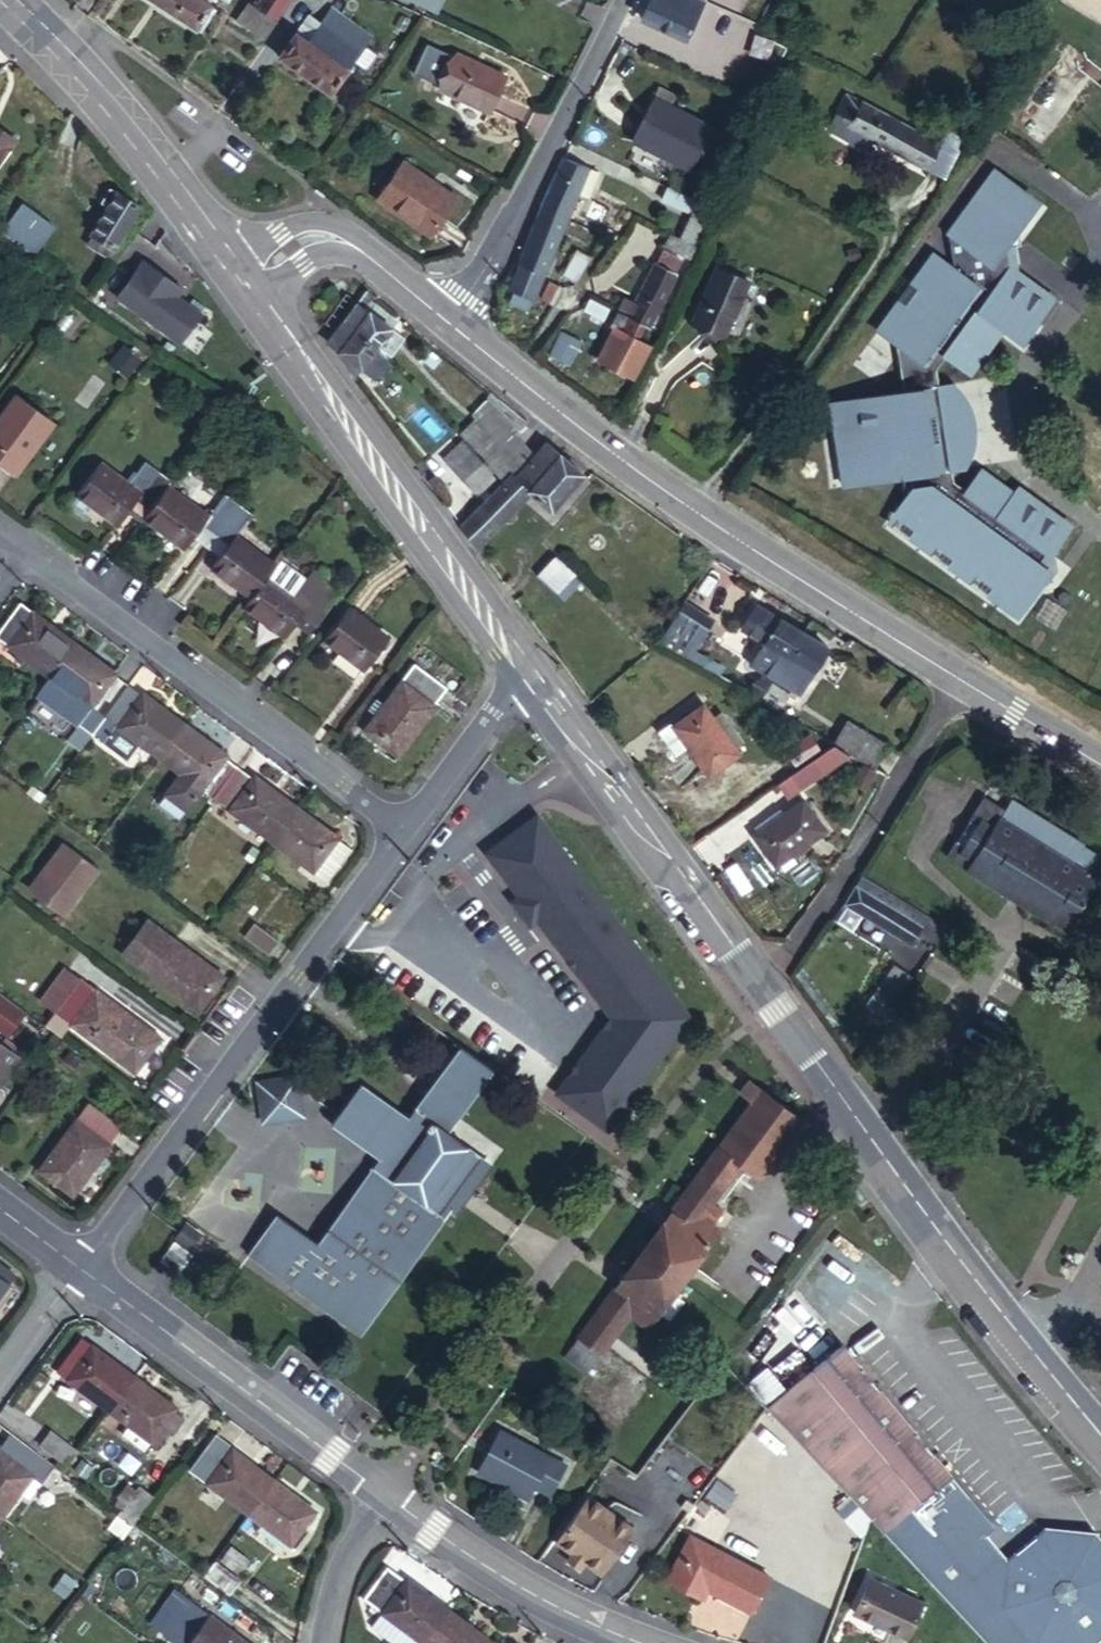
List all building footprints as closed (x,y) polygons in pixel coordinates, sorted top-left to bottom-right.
[(196,29),(211,7),(201,0),(151,0),(196,29)] [(239,20),(265,35),(284,0),(251,0),(239,20)] [(442,11),(447,0),(418,0),(442,11)] [(638,16),(683,39),(703,1),(702,0),(646,0),(638,16)] [(275,56),(329,94),(369,36),(328,7),(320,19),(309,11),(295,32),(293,30),(275,56)] [(449,49),(433,85),(482,107),(498,71),(449,49)] [(640,78),(622,120),(681,146),(700,104),(640,78)] [(845,91),(826,127),(861,145),(865,137),(941,176),(956,148),(955,147),(962,135),(945,126),(938,140),(845,91)] [(15,136),(0,125),(0,158),(15,136)] [(406,154),(382,191),(433,227),(459,190),(406,154)] [(594,169),(560,155),(553,169),(539,207),(562,216),(572,192),(583,196),(594,169)] [(1018,204),(1031,186),(998,163),(953,227),(957,261),(924,267),(930,300),(897,306),(883,325),(902,338),(908,384),(836,394),(840,423),(856,433),(863,476),(917,468),(928,536),(961,530),(967,564),(1000,559),(1006,593),(1039,587),(1037,569),(1055,545),(1057,546),(1076,519),(1022,480),(1018,486),(985,463),(970,482),(959,474),(957,462),(968,460),(964,433),(953,435),(949,406),(959,403),(955,377),(943,379),(940,362),(949,349),(973,367),(1006,319),(1042,314),(1057,292),(1013,260),(1010,240),(1023,238),(1018,204)] [(109,203),(87,239),(109,254),(141,202),(110,181),(100,196),(109,203)] [(707,204),(666,186),(661,197),(686,208),(688,214),(679,236),(691,241),(707,204)] [(24,199),(5,227),(38,250),(57,222),(24,199)] [(538,277),(562,216),(539,207),(512,276),(535,285),(538,277)] [(666,235),(660,245),(684,259),(690,248),(666,235)] [(576,251),(560,277),(571,284),(587,258),(576,251)] [(629,318),(651,329),(677,275),(674,274),(680,262),(662,253),(657,265),(655,264),(636,304),(627,300),(622,310),(631,315),(629,318)] [(119,292),(182,337),(200,311),(172,291),(176,284),(142,260),(119,292)] [(535,285),(512,276),(508,286),(531,295),(535,285)] [(538,295),(549,300),(556,286),(544,280),(538,295)] [(338,319),(370,345),(374,340),(386,350),(398,334),(387,325),(392,318),(372,302),(366,309),(360,304),(366,297),(371,293),(367,290),(364,288),(338,319)] [(694,348),(714,357),(737,303),(705,290),(683,343),(694,348)] [(366,309),(372,302),(366,297),(360,304),(366,309)] [(584,300),(579,310),(598,319),(603,309),(584,300)] [(596,357),(629,375),(651,329),(629,318),(613,310),(605,326),(610,329),(596,357)] [(334,350),(348,371),(370,345),(338,319),(323,336),(326,339),(330,345),(334,350)] [(554,337),(541,361),(562,372),(575,348),(554,337)] [(713,360),(714,357),(694,348),(693,352),(713,360)] [(511,433),(521,421),(504,407),(491,395),(486,391),(467,410),(472,415),(481,405),(489,413),(493,409),(510,427),(507,429),(511,433)] [(0,436),(0,462),(21,477),(57,429),(23,405),(0,436)] [(503,434),(507,429),(510,427),(493,409),(489,413),(481,405),(472,415),(456,430),(482,455),(503,434)] [(521,452),(503,434),(482,455),(500,474),(521,452)] [(465,533),(474,545),(528,490),(551,509),(582,473),(573,464),(557,451),(543,440),(512,477),(509,474),(502,481),(459,525),(465,533)] [(466,448),(451,463),(478,492),(494,477),(466,448)] [(142,459),(126,481),(137,490),(154,467),(142,459)] [(144,511),(164,483),(168,477),(154,467),(137,490),(126,481),(99,461),(73,494),(113,523),(123,511),(130,501),(144,511)] [(210,537),(233,506),(220,496),(207,515),(164,483),(144,511),(139,517),(184,548),(191,537),(197,528),(210,537)] [(123,511),(137,521),(139,517),(144,511),(130,501),(123,511)] [(266,574),(274,563),(233,534),(247,516),(233,506),(210,537),(223,547),(217,556),(209,567),(250,595),(266,574)] [(191,537),(203,547),(210,537),(197,528),(191,537)] [(210,537),(203,547),(217,556),(223,547),(210,537)] [(250,595),(242,606),(285,636),(294,623),(309,633),(339,593),(324,583),(321,587),(305,576),(303,579),(276,560),(274,563),(266,574),(250,595)] [(541,580),(556,601),(579,583),(564,563),(541,580)] [(579,583),(556,601),(561,608),(585,591),(579,583)] [(658,643),(687,660),(709,621),(680,604),(658,643)] [(796,643),(802,632),(754,604),(741,626),(763,640),(751,659),(777,675),(778,673),(796,643)] [(32,612),(25,607),(0,641),(0,643),(5,647),(32,612)] [(351,610),(328,642),(370,672),(394,640),(351,610)] [(5,647),(47,677),(73,642),(32,612),(5,647)] [(824,644),(802,632),(796,643),(778,673),(777,675),(799,688),(824,644)] [(89,736),(126,686),(111,675),(114,673),(73,642),(47,677),(91,709),(78,728),(89,736)] [(372,715),(361,729),(397,755),(432,707),(430,705),(443,688),(410,664),(382,704),(373,698),(365,710),(372,715)] [(752,690),(763,697),(772,683),(760,676),(752,690)] [(772,683),(763,697),(780,707),(788,692),(772,683)] [(156,758),(183,723),(142,693),(140,696),(126,686),(89,736),(123,760),(136,743),(156,758)] [(736,753),(733,748),(716,727),(724,722),(717,712),(709,717),(699,703),(671,724),(706,774),(736,753)] [(716,727),(733,748),(741,743),(726,722),(724,722),(716,727)] [(211,799),(235,767),(221,757),(224,753),(183,723),(156,758),(176,774),(161,794),(182,810),(197,789),(211,799)] [(853,757),(869,766),(882,745),(855,729),(842,751),(853,757)] [(808,737),(783,753),(791,766),(816,750),(808,737)] [(267,841),(293,805),(252,775),(250,778),(235,767),(211,799),(267,841)] [(787,785),(792,793),(803,786),(797,779),(787,785)] [(803,786),(792,793),(796,798),(806,791),(803,786)] [(978,794),(941,856),(1062,930),(1094,878),(1087,874),(1098,856),(1080,845),(1081,842),(1007,797),(1000,807),(978,794)] [(334,835),(293,805),(267,841),(323,882),(347,848),(333,838),(334,835)] [(775,822),(767,828),(753,837),(773,867),(822,834),(802,805),(775,822)] [(493,846),(491,864),(515,896),(533,919),(608,1017),(553,1093),(604,1129),(652,1061),(647,1057),(677,1016),(640,967),(645,963),(533,816),(493,846)] [(764,824),(767,828),(775,822),(772,818),(764,824)] [(96,871),(61,845),(37,877),(72,902),(96,871)] [(135,864),(122,854),(117,862),(129,871),(135,864)] [(72,902),(37,877),(26,891),(62,917),(72,902)] [(863,880),(846,906),(908,944),(916,931),(932,942),(941,928),(863,880)] [(508,901),(526,925),(533,919),(515,896),(508,901)] [(250,923),(240,937),(264,954),(274,941),(250,923)] [(154,932),(130,964),(193,1012),(220,978),(171,941),(169,944),(154,932)] [(898,958),(879,984),(894,994),(912,968),(898,958)] [(640,967),(677,1016),(647,1057),(652,1061),(685,1016),(645,963),(640,967)] [(75,981),(61,970),(38,1000),(53,1011),(75,981)] [(143,1028),(77,979),(75,981),(53,1011),(52,1013),(53,1013),(68,1025),(118,1062),(132,1073),(157,1039),(143,1028)] [(29,1000),(18,992),(12,1000),(23,1008),(29,1000)] [(4,1000),(0,1005),(0,1030),(16,1009),(4,1000)] [(68,1025),(53,1013),(44,1025),(59,1036),(68,1025)] [(1,1039),(0,1040),(0,1045),(14,1056),(17,1052),(1,1039)] [(348,1342),(442,1216),(439,1213),(473,1166),(429,1134),(476,1072),(437,1044),(415,1073),(423,1079),(392,1120),(345,1085),(315,1124),(363,1159),(299,1245),(258,1214),(229,1254),(348,1342)] [(14,1056),(0,1045),(0,1075),(14,1056)] [(280,1074),(238,1080),(244,1122),(286,1116),(280,1074)] [(802,1117),(800,1116),(751,1080),(743,1092),(754,1100),(562,1358),(583,1374),(627,1315),(645,1327),(717,1231),(712,1226),(721,1213),(709,1204),(739,1164),(757,1178),(802,1117)] [(69,1110),(78,1117),(85,1107),(76,1100),(69,1110)] [(85,1107),(78,1117),(35,1173),(70,1199),(107,1151),(104,1147),(117,1130),(85,1107)] [(439,1213),(442,1216),(446,1219),(481,1172),(473,1166),(439,1213)] [(79,1388),(108,1409),(117,1396),(133,1376),(80,1337),(54,1372),(65,1381),(66,1379),(79,1388)] [(947,1470),(837,1339),(764,1407),(849,1499),(866,1517),(878,1530),(906,1506),(905,1505),(907,1503),(947,1470)] [(117,1396),(108,1409),(112,1413),(155,1444),(165,1430),(171,1433),(182,1417),(171,1410),(174,1406),(133,1376),(117,1396)] [(769,1420),(739,1457),(756,1471),(787,1434),(769,1420)] [(143,1448),(149,1440),(127,1424),(120,1433),(143,1448)] [(51,1429),(40,1445),(64,1462),(75,1448),(51,1429)] [(0,1444),(0,1515),(1,1515),(32,1473),(41,1480),(50,1467),(7,1435),(0,1444)] [(502,1435),(481,1476),(530,1500),(536,1488),(552,1496),(567,1467),(502,1435)] [(260,1493),(272,1478),(214,1436),(189,1470),(246,1512),(260,1493)] [(728,1454),(703,1498),(725,1511),(751,1467),(728,1454)] [(1092,1527),(1040,1522),(1003,1554),(983,1530),(992,1523),(947,1470),(907,1503),(905,1505),(906,1506),(878,1530),(983,1642),(998,1642),(1083,1642),(1100,1628),(1100,1537),(1092,1527)] [(314,1508),(272,1478),(260,1493),(246,1512),(288,1543),(314,1508)] [(135,1515),(150,1495),(137,1485),(116,1511),(130,1521),(135,1515)] [(686,1498),(680,1493),(674,1500),(681,1505),(686,1498)] [(702,1499),(694,1493),(689,1500),(697,1506),(702,1499)] [(628,1525),(584,1495),(553,1541),(569,1552),(573,1551),(578,1555),(579,1559),(595,1570),(628,1525)] [(128,1522),(114,1512),(105,1524),(119,1536),(124,1528),(128,1522)] [(767,1570),(688,1532),(664,1575),(694,1590),(699,1580),(704,1572),(715,1577),(710,1586),(748,1605),(767,1570)] [(579,1559),(578,1555),(573,1551),(569,1552),(564,1559),(574,1566),(579,1559)] [(212,1558),(201,1573),(228,1593),(239,1579),(212,1558)] [(445,1612),(404,1581),(403,1583),(382,1568),(358,1600),(379,1616),(369,1630),(387,1642),(389,1642),(398,1630),(416,1642),(422,1642),(445,1612)] [(710,1586),(715,1577),(704,1572),(699,1580),(710,1586)] [(923,1601),(868,1574),(849,1613),(904,1639),(923,1601)] [(173,1587),(166,1597),(180,1607),(187,1598),(173,1587)] [(737,1638),(749,1614),(704,1591),(692,1616),(737,1638)] [(166,1597),(147,1622),(176,1642),(247,1642),(216,1620),(187,1598),(180,1607),(166,1597)] [(486,1642),(445,1612),(422,1642),(486,1642)] [(398,1630),(389,1642),(416,1642),(398,1630)]
